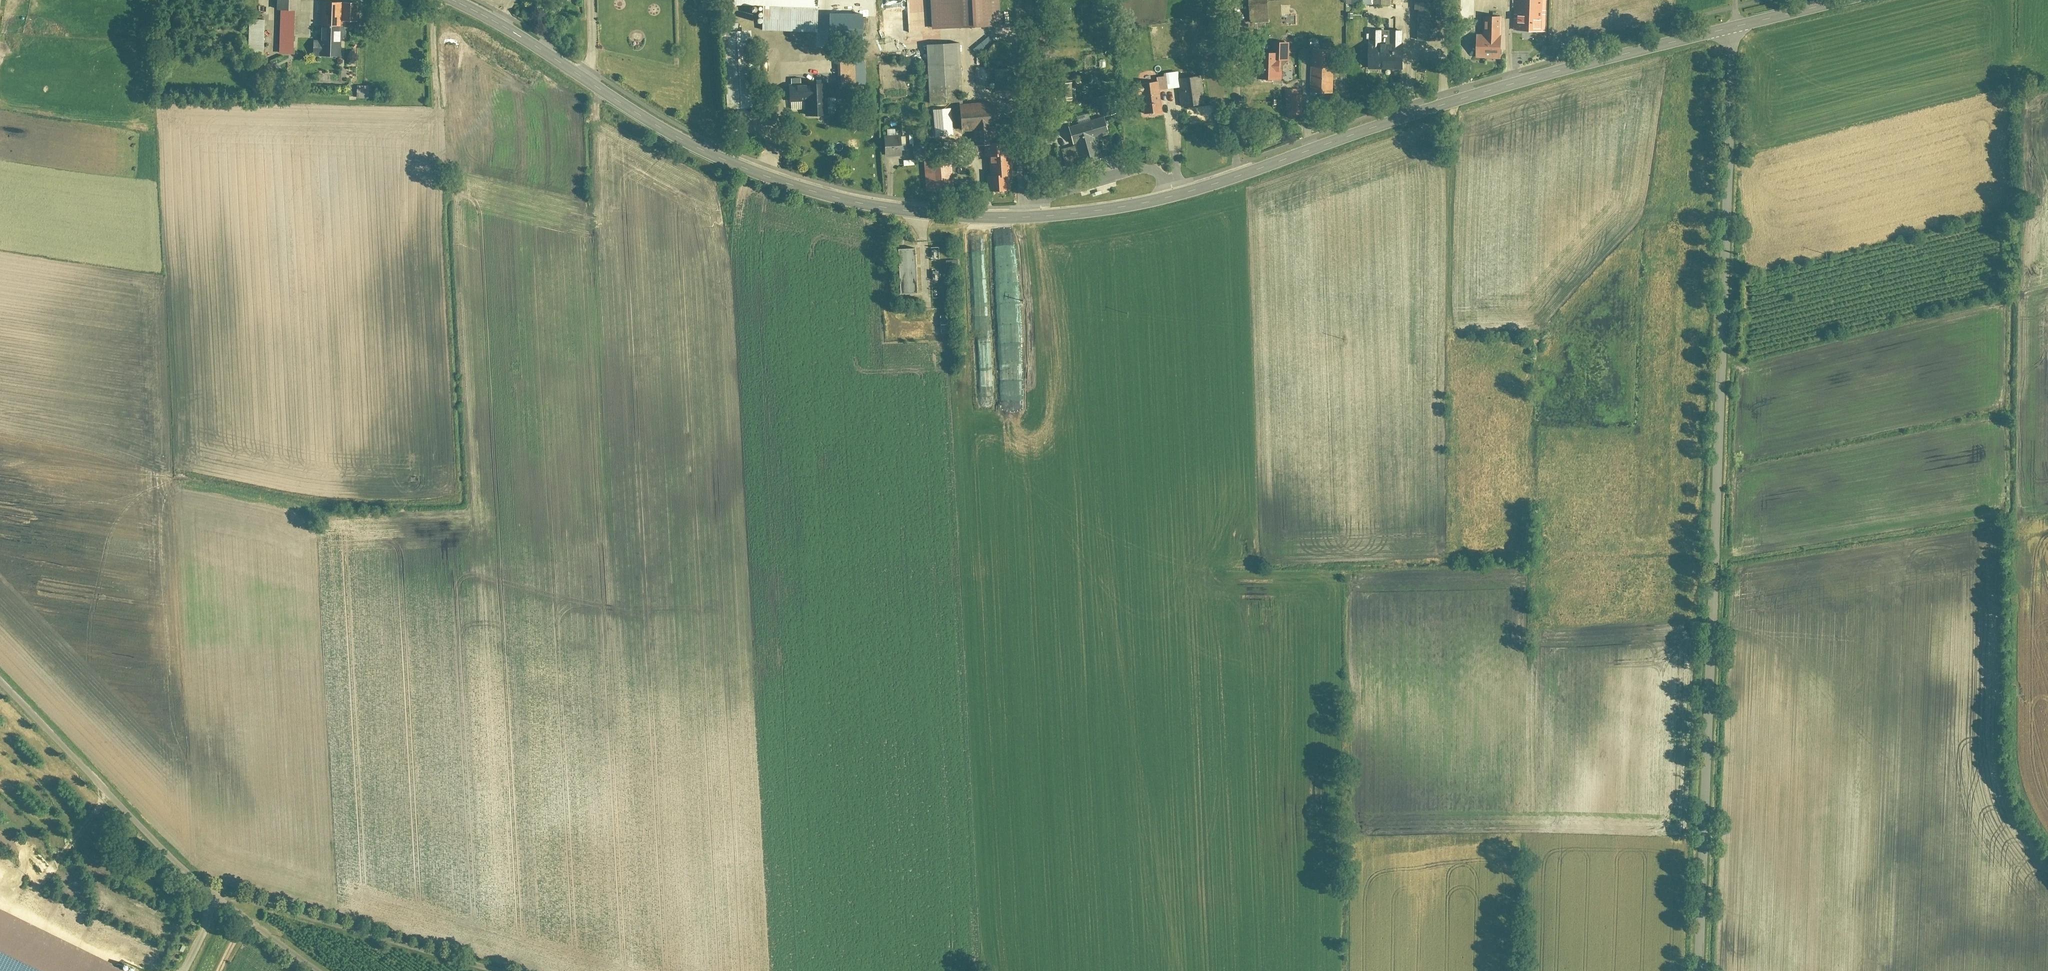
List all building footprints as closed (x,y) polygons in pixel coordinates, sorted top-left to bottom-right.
[(279,11),(306,10),(306,0),(279,0),(279,11)] [(733,7),(820,8),(820,0),(733,0),(733,7)] [(835,44),(869,42),(867,0),(832,0),(835,44)] [(910,33),(929,32),(928,0),(909,0),(910,33)] [(935,29),(1006,26),(1004,0),(934,0),(935,29)] [(1422,42),(1447,42),(1446,0),(1421,0),(1422,42)] [(1518,32),(1548,31),(1548,0),(1518,0),(1518,32)] [(321,3),(322,25),(361,25),(361,3),(321,3)] [(250,20),(252,63),(271,63),(270,19),(250,20)] [(1482,19),(1483,59),(1508,59),(1508,19),(1482,19)] [(325,29),(326,45),(317,45),(318,56),(327,55),(327,57),(346,56),(344,27),(325,29)] [(1373,31),(1373,69),(1408,69),(1408,31),(1373,31)] [(755,32),(729,33),(733,112),(759,111),(755,32)] [(1285,84),(1285,61),(1293,61),(1293,44),(1282,44),(1282,54),(1261,54),(1261,84),(1285,84)] [(930,47),(932,106),(965,105),(963,46),(930,47)] [(1312,51),(1314,95),(1333,94),(1332,51),(1312,51)] [(1075,54),(1077,83),(1089,82),(1087,53),(1075,54)] [(812,119),(836,118),(835,103),(872,101),(870,61),(842,62),(843,87),(835,87),(834,83),(793,85),(794,110),(812,109),(812,119)] [(997,71),(997,94),(1015,94),(1015,71),(997,71)] [(1183,90),(1184,109),(1202,108),(1200,79),(1186,79),(1186,73),(1159,74),(1159,84),(1142,85),(1144,117),(1164,116),(1163,90),(1183,90)] [(360,88),(360,100),(373,100),(373,88),(360,88)] [(1100,98),(1104,118),(1118,115),(1114,95),(1100,98)] [(1291,95),(1292,116),(1305,116),(1305,95),(1291,95)] [(966,103),(967,130),(974,130),(975,146),(995,146),(994,130),(1002,130),(1002,102),(966,103)] [(1068,128),(1073,146),(1076,145),(1081,164),(1103,158),(1097,138),(1109,135),(1105,119),(1068,128)] [(918,135),(919,161),(939,161),(938,134),(918,135)] [(885,154),(901,153),(900,136),(884,137),(885,154)] [(988,149),(989,192),(1013,191),(1011,149),(988,149)] [(928,163),(929,191),(957,190),(956,162),(928,163)] [(917,293),(915,248),(898,249),(901,293),(917,293)] [(0,909),(0,970),(131,970),(0,909)]
